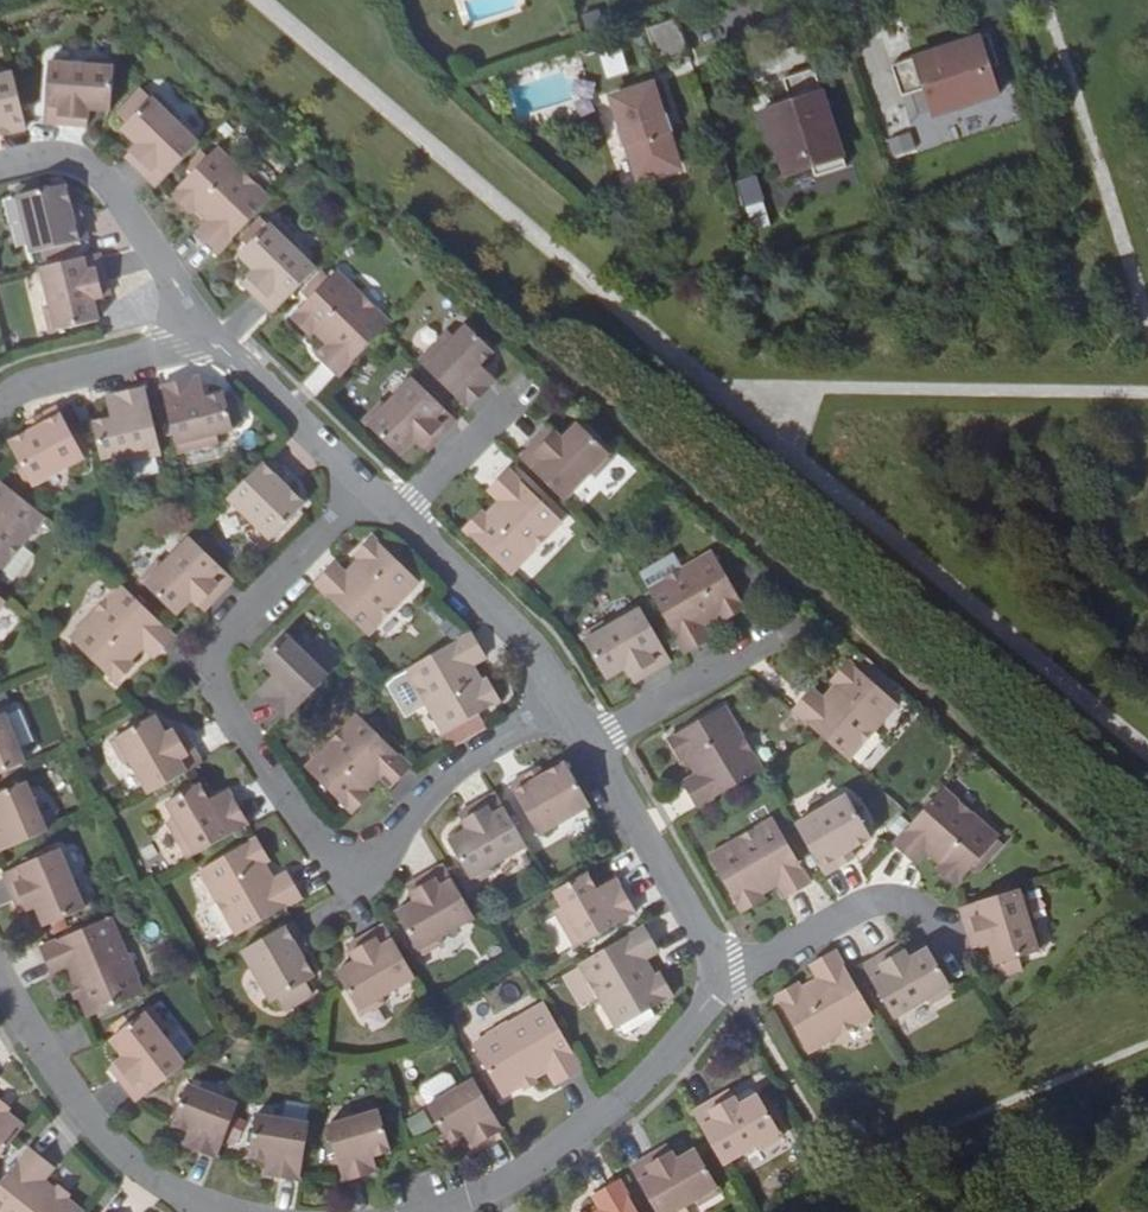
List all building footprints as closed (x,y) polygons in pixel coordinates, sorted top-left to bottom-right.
[(676,17),(645,27),(656,61),(687,51),(676,17)] [(900,95),(929,86),(931,94),(926,96),(932,115),(999,93),(990,65),(998,63),(987,32),(890,64),(900,95)] [(605,77),(628,74),(624,50),(601,53),(605,77)] [(111,111),(115,60),(91,58),(91,63),(39,58),(34,114),(46,116),(45,121),(78,124),(79,116),(90,117),(91,109),(111,111)] [(1007,90),(998,63),(990,65),(999,93),(1007,90)] [(781,78),(791,106),(783,109),(781,104),(762,110),(784,177),(811,168),(813,175),(845,165),(813,67),(781,78)] [(22,131),(9,74),(0,76),(0,126),(2,126),(5,135),(22,131)] [(791,106),(781,78),(754,86),(762,110),(781,104),(783,109),(791,106)] [(651,85),(612,98),(622,128),(617,129),(623,147),(628,146),(639,180),(678,167),(667,133),(671,132),(665,113),(661,115),(651,85)] [(900,95),(909,122),(932,115),(926,96),(931,94),(929,86),(900,95)] [(158,185),(200,143),(171,113),(175,110),(157,92),(122,128),(137,143),(131,150),(139,157),(134,162),(158,185)] [(79,116),(78,124),(89,126),(90,117),(79,116)] [(219,252),(271,198),(218,147),(174,193),(192,212),(196,207),(210,220),(217,227),(205,239),(219,252)] [(139,157),(131,150),(126,154),(134,162),(139,157)] [(813,175),(811,168),(784,177),(786,184),(813,175)] [(756,176),(736,182),(751,231),(771,225),(756,176)] [(75,223),(71,206),(65,184),(17,196),(31,253),(88,239),(84,221),(75,223)] [(80,205),(71,206),(75,223),(84,221),(80,205)] [(275,312),(317,269),(289,241),(293,237),(275,219),(242,255),(256,270),(249,276),(258,285),(253,291),(275,312)] [(217,227),(210,220),(198,232),(205,239),(217,227)] [(108,286),(101,253),(41,268),(50,307),(45,309),(51,332),(99,320),(94,301),(103,299),(99,288),(108,286)] [(386,327),(390,323),(339,271),(294,317),(312,336),(317,332),(330,344),(337,352),(327,362),(340,375),(386,327)] [(258,285),(249,276),(244,281),(253,291),(258,285)] [(111,297),(108,286),(99,288),(103,299),(111,297)] [(449,330),(419,360),(468,409),(490,386),(478,375),(485,367),(482,363),(495,350),(467,322),(455,336),(449,330)] [(337,352),(330,344),(319,355),(327,362),(337,352)] [(498,379),(485,367),(478,375),(490,386),(498,379)] [(200,376),(192,378),(196,395),(205,393),(200,376)] [(429,438),(435,443),(457,419),(414,376),(385,406),(381,402),(365,418),(401,454),(415,440),(421,446),(429,438)] [(192,378),(162,385),(178,454),(220,444),(218,434),(234,431),(233,429),(226,401),(224,394),(207,398),(205,393),(196,395),(192,378)] [(112,418),(93,423),(102,459),(119,456),(121,465),(162,455),(145,389),(117,396),(120,412),(111,414),(112,418)] [(108,398),(111,414),(120,412),(117,396),(108,398)] [(241,427),(234,399),(226,401),(233,429),(241,427)] [(45,423),(32,431),(9,443),(34,488),(85,458),(56,406),(40,415),(45,423)] [(27,423),(32,431),(45,423),(40,415),(27,423)] [(543,433),(520,457),(563,500),(593,471),(598,475),(614,457),(578,422),(564,438),(557,430),(549,439),(543,433)] [(551,425),(543,433),(549,439),(557,430),(551,425)] [(427,451),(435,443),(429,438),(421,446),(427,451)] [(282,472),(268,458),(228,499),(270,542),(304,506),(287,488),(277,478),(282,472)] [(506,494),(499,503),(487,514),(483,511),(466,529),(512,575),(564,521),(510,468),(496,483),(506,494)] [(293,482),(282,472),(277,478),(287,488),(293,482)] [(46,517),(0,480),(0,577),(46,517)] [(487,491),(499,503),(506,494),(496,483),(487,491)] [(211,607),(235,581),(190,537),(163,568),(159,564),(143,581),(178,616),(192,602),(199,608),(206,601),(211,607)] [(340,581),(328,569),(314,585),(368,636),(419,582),(373,537),(356,556),(360,560),(348,572),(340,581)] [(712,551),(648,589),(685,652),(703,643),(696,629),(705,624),(721,616),(723,620),(745,607),(712,551)] [(348,572),(336,562),(328,569),(340,581),(348,572)] [(163,651),(176,638),(122,585),(71,639),(119,685),(137,665),(134,662),(144,651),(152,641),(163,651)] [(205,614),(211,607),(206,601),(199,608),(205,614)] [(639,671),(643,678),(672,660),(641,609),(608,628),(604,622),(582,636),(607,679),(625,669),(629,677),(639,671)] [(713,637),(705,624),(696,629),(703,643),(713,637)] [(481,650),(471,632),(405,670),(443,735),(500,701),(488,679),(482,683),(474,667),(469,658),(481,650)] [(265,698),(287,720),(336,670),(304,639),(298,645),(287,635),(261,662),(275,676),(271,680),(277,686),(265,698)] [(154,660),(163,651),(152,641),(144,651),(154,660)] [(486,659),(481,650),(469,658),(474,667),(486,659)] [(807,696),(794,711),(822,736),(850,760),(899,704),(850,661),(833,681),(837,684),(825,697),(817,706),(807,696)] [(633,683),(643,678),(639,671),(629,677),(633,683)] [(259,691),(265,698),(277,686),(271,680),(259,691)] [(814,688),(807,696),(817,706),(825,697),(814,688)] [(689,789),(699,807),(763,770),(724,704),(669,737),(682,761),(688,758),(696,773),(702,782),(689,789)] [(0,712),(14,743),(29,737),(15,705),(0,712)] [(23,764),(14,743),(0,712),(0,711),(0,774),(23,764)] [(397,781),(412,766),(358,714),(307,769),(353,814),(370,795),(366,791),(378,779),(386,770),(397,781)] [(151,794),(203,764),(186,735),(180,738),(176,730),(167,734),(156,715),(114,740),(125,762),(131,759),(151,794)] [(180,738),(186,735),(182,726),(176,730),(180,738)] [(539,835),(590,805),(570,770),(565,762),(544,775),(532,783),(528,776),(511,786),(539,835)] [(539,768),(528,776),(532,783),(544,775),(539,768)] [(389,789),(397,781),(386,770),(378,779),(389,789)] [(684,780),(689,789),(702,782),(696,773),(684,780)] [(27,775),(0,787),(0,805),(1,807),(0,808),(0,817),(0,851),(51,830),(27,775)] [(190,859),(249,825),(232,796),(218,805),(213,797),(209,799),(201,784),(169,803),(177,817),(169,821),(190,859)] [(999,837),(943,788),(915,819),(894,844),(908,857),(919,845),(928,854),(940,865),(937,869),(956,888),(999,837)] [(218,805),(232,796),(228,789),(213,797),(218,805)] [(493,865),(527,845),(497,793),(467,809),(471,816),(463,821),(468,830),(450,841),(475,884),(496,871),(493,865)] [(795,823),(825,875),(840,865),(836,858),(849,850),(871,837),(845,795),(795,823)] [(459,815),(463,821),(471,816),(467,809),(459,815)] [(786,880),(794,894),(812,883),(774,819),(711,856),(744,912),(765,899),(763,894),(777,886),(786,880)] [(280,887),(274,878),(265,863),(270,860),(255,837),(202,869),(239,935),(302,897),(293,880),(280,887)] [(917,866),(928,854),(919,845),(908,857),(917,866)] [(37,905),(45,925),(85,908),(92,905),(84,885),(77,888),(60,848),(4,871),(18,902),(25,899),(29,908),(37,905)] [(836,858),(840,865),(854,858),(849,850),(836,858)] [(440,938),(474,918),(444,865),(415,883),(420,889),(410,895),(415,902),(396,914),(422,956),(443,944),(440,938)] [(287,871),(274,878),(280,887),(293,880),(287,871)] [(597,890),(587,873),(554,892),(563,907),(556,912),(576,948),(637,914),(620,888),(606,896),(601,888),(597,890)] [(615,880),(601,888),(606,896),(620,888),(615,880)] [(786,899),(794,894),(786,880),(777,886),(786,899)] [(420,889),(415,883),(406,888),(410,895),(420,889)] [(1031,929),(1018,890),(961,907),(971,940),(978,938),(981,948),(990,946),(996,967),(1044,950),(1036,927),(1031,929)] [(22,911),(29,908),(25,899),(18,902),(22,911)] [(79,992),(88,1014),(142,990),(135,974),(136,973),(127,952),(125,952),(109,914),(39,943),(51,973),(68,966),(74,980),(79,992)] [(302,937),(293,922),(243,951),(273,1002),(314,977),(302,956),(294,942),(302,937)] [(416,978),(385,925),(356,942),(360,950),(352,954),(356,962),(338,973),(363,1016),(384,1004),(381,999),(416,978)] [(654,946),(644,927),(579,964),(617,1030),(621,1028),(651,1011),(673,998),(660,975),(656,978),(647,962),(642,953),(654,946)] [(310,951),(302,937),(294,942),(302,956),(310,951)] [(971,940),(974,951),(981,948),(978,938),(971,940)] [(360,950),(356,942),(348,946),(352,954),(360,950)] [(900,943),(891,949),(895,955),(905,950),(900,943)] [(660,955),(654,946),(642,953),(647,962),(660,955)] [(931,1004),(953,990),(929,948),(909,958),(905,950),(895,955),(891,949),(863,965),(894,1019),(928,999),(931,1004)] [(809,1052),(874,1014),(837,950),(818,960),(826,974),(817,979),(802,988),(798,982),(776,996),(809,1052)] [(810,966),(817,979),(826,974),(818,960),(810,966)] [(73,994),(79,992),(74,980),(68,982),(73,994)] [(552,1086),(580,1070),(542,1002),(524,1012),(523,1012),(505,1023),(506,1024),(470,1045),(500,1097),(520,1085),(532,1078),(543,1072),(552,1086)] [(136,1099),(184,1061),(157,1028),(163,1023),(150,1007),(110,1037),(122,1053),(115,1058),(122,1067),(115,1073),(136,1099)] [(651,1011),(621,1028),(625,1037),(656,1019),(651,1011)] [(108,1064),(115,1073),(122,1067),(115,1058),(108,1064)] [(473,1145),(501,1129),(472,1077),(434,1100),(430,1093),(411,1104),(436,1147),(454,1137),(459,1145),(469,1139),(473,1145)] [(535,1085),(532,1078),(520,1085),(524,1091),(535,1085)] [(214,1155),(236,1101),(186,1080),(168,1124),(187,1131),(184,1137),(191,1140),(189,1145),(214,1155)] [(726,1102),(734,1097),(730,1089),(721,1094),(726,1102)] [(693,1111),(724,1164),(757,1144),(761,1150),(782,1136),(757,1093),(739,1104),(734,1097),(726,1102),(721,1094),(693,1111)] [(19,1126),(1,1110),(0,1110),(0,1149),(19,1126)] [(298,1178),(309,1121),(256,1112),(249,1157),(268,1161),(267,1167),(274,1168),(273,1173),(298,1178)] [(387,1169),(408,1164),(397,1121),(395,1114),(375,1119),(376,1127),(365,1131),(333,1140),(349,1198),(381,1189),(379,1181),(389,1178),(387,1169)] [(191,1140),(184,1137),(182,1143),(189,1145),(191,1140)] [(463,1151),(473,1145),(469,1139),(459,1145),(463,1151)] [(669,1144),(659,1150),(663,1158),(673,1152),(669,1144)] [(659,1150),(631,1166),(658,1211),(674,1211),(696,1200),(699,1204),(720,1192),(695,1149),(677,1159),(673,1152),(663,1158),(659,1150)] [(52,1210),(42,1202),(30,1192),(41,1178),(16,1159),(0,1178),(0,1211),(55,1211),(52,1210)] [(388,1187),(392,1187),(389,1178),(379,1181),(381,1189),(388,1187)] [(627,1191),(599,1207),(602,1211),(639,1211),(627,1191)] [(47,1196),(42,1202),(52,1210),(57,1204),(47,1196)]
